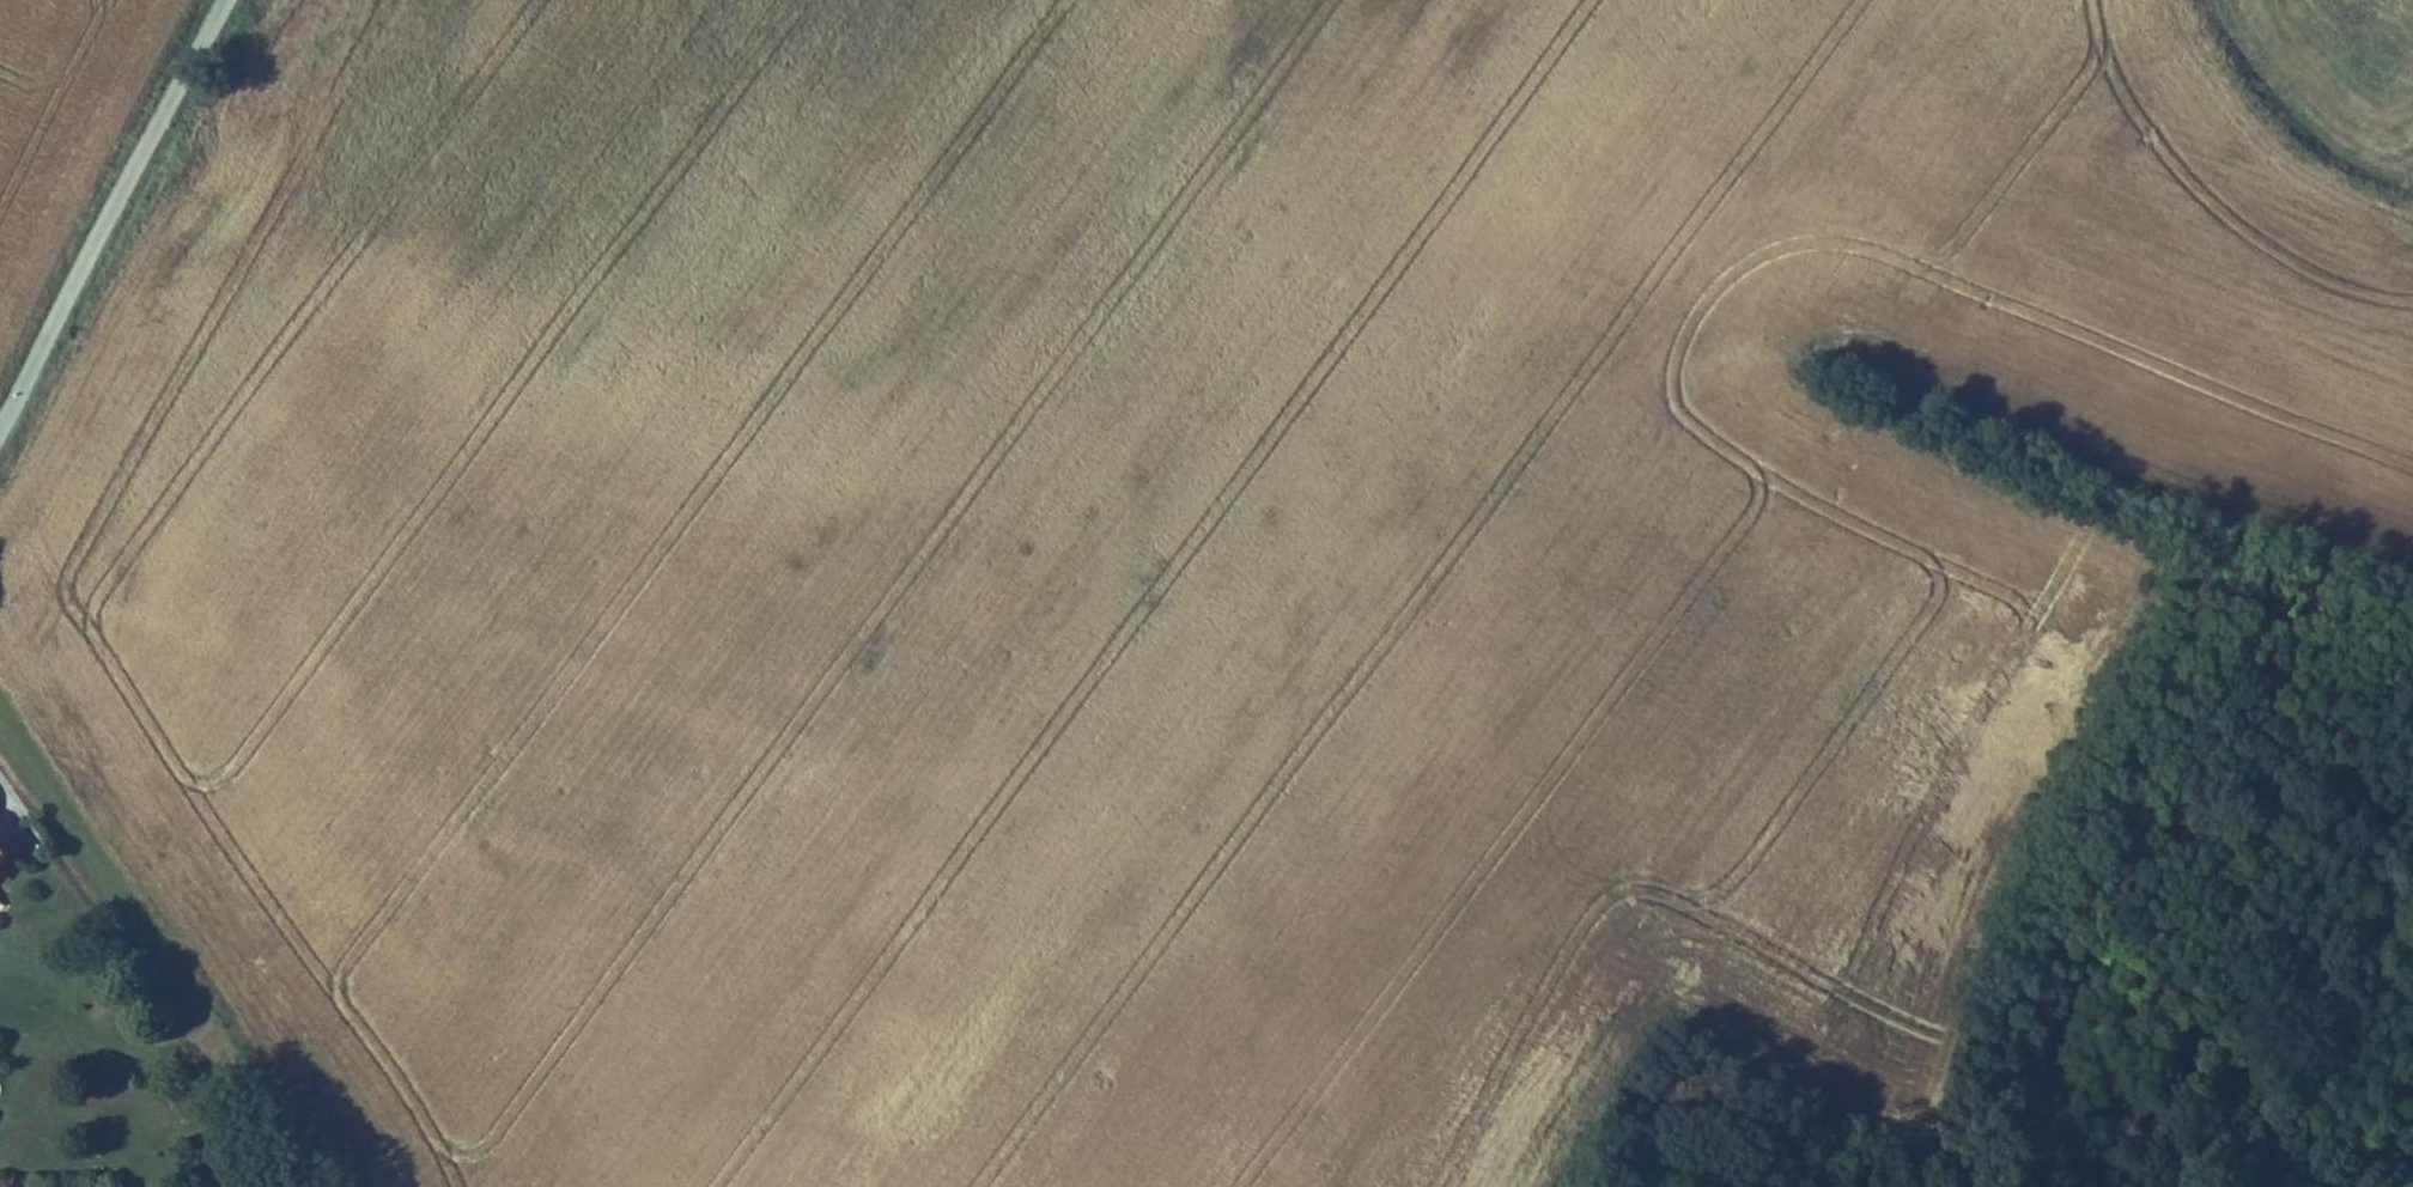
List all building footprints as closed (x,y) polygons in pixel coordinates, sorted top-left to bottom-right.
[(2,864),(14,874),(43,839),(0,806),(0,863),(2,864)] [(2,1010),(0,1010),(0,1040),(2,1048),(12,1044),(2,1010)]
